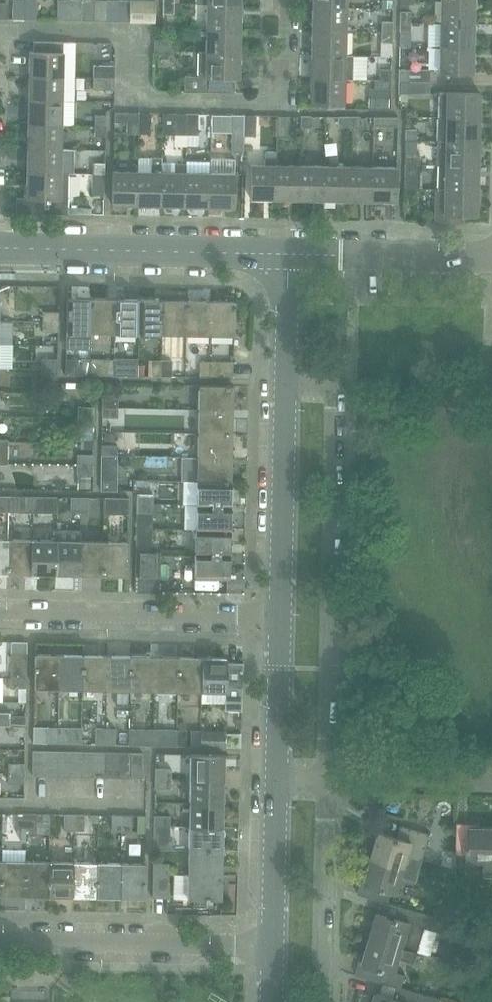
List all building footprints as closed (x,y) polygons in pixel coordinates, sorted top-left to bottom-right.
[(23,19),(24,0),(12,0),(12,19),(23,19)] [(23,19),(36,19),(37,0),(24,0),(23,19)] [(57,19),(81,20),(81,0),(58,0),(57,19)] [(81,20),(105,21),(105,0),(81,0),(81,20)] [(105,21),(128,21),(129,0),(105,0),(105,21)] [(128,21),(154,22),(155,6),(155,0),(129,0),(128,21)] [(440,23),(473,24),(474,0),(440,0),(440,23)] [(173,2),(162,2),(162,13),(173,13),(173,2)] [(207,3),(206,27),(240,28),(240,4),(207,3)] [(312,6),(312,30),(345,31),(346,7),(312,6)] [(400,12),(400,23),(411,23),(411,12),(400,12)] [(380,21),(380,32),(391,33),(392,22),(380,21)] [(411,23),(400,23),(399,33),(410,33),(411,23)] [(440,23),(439,47),(473,47),(473,24),(440,23)] [(198,49),(198,51),(239,53),(240,28),(198,27),(198,38),(206,38),(205,50),(198,49)] [(345,31),(312,30),(311,54),(345,55),(345,31)] [(391,33),(380,32),(380,43),(391,43),(391,33)] [(154,39),(154,51),(175,51),(175,39),(154,39)] [(29,75),(62,76),(63,42),(33,41),(33,51),(29,51),(29,75)] [(473,47),(439,47),(438,72),(472,72),(473,47)] [(198,51),(197,76),(235,77),(239,77),(239,53),(198,51)] [(345,55),(311,54),(311,78),(344,79),(354,80),(355,55),(345,55)] [(93,65),(93,77),(114,77),(114,65),(93,65)] [(398,69),(398,81),(429,82),(429,70),(398,69)] [(379,70),(379,80),(390,81),(390,70),(379,70)] [(62,76),(29,75),(28,99),(62,100),(62,76)] [(235,77),(197,76),(184,75),(184,91),(234,92),(235,77)] [(114,77),(93,77),(93,89),(114,90),(114,77)] [(344,79),(311,78),(310,103),(343,104),(344,79)] [(390,81),(379,80),(379,90),(390,91),(390,81)] [(429,82),(398,81),(398,93),(429,94),(429,82)] [(130,101),(130,91),(113,92),(113,102),(130,101)] [(439,92),(438,117),(479,118),(480,93),(439,92)] [(62,100),(28,99),(28,123),(61,124),(62,100)] [(125,132),(138,133),(138,112),(114,112),(114,121),(126,121),(125,132)] [(138,112),(138,133),(150,133),(151,113),(138,112)] [(162,133),(186,134),(186,113),(163,113),(162,133)] [(186,113),(186,134),(198,134),(198,128),(205,128),(205,114),(186,113)] [(94,114),(94,125),(105,125),(105,115),(94,114)] [(232,114),(231,135),(231,152),(243,152),(243,135),(244,115),(232,114)] [(256,115),(244,115),(243,135),(255,135),(256,115)] [(290,116),(277,116),(277,137),(289,137),(290,116)] [(311,116),(300,116),(300,127),(311,127),(311,116)] [(338,127),(348,127),(348,116),(338,116),(338,127)] [(348,116),(348,127),(358,127),(359,117),(348,116)] [(374,126),(397,126),(397,118),(374,117),(374,126)] [(438,117),(438,141),(479,141),(479,118),(438,117)] [(61,124),(28,123),(27,148),(60,148),(61,124)] [(105,125),(94,125),(94,135),(104,136),(105,125)] [(405,130),(405,140),(416,140),(416,130),(405,130)] [(416,140),(405,140),(405,150),(416,151),(416,140)] [(437,165),(439,165),(478,166),(479,141),(438,141),(437,165)] [(60,148),(27,148),(27,171),(60,172),(60,148)] [(250,198),(274,198),(275,164),(276,150),(264,150),(263,164),(250,164),(250,198)] [(405,152),(405,164),(417,164),(420,165),(420,152),(405,152)] [(136,204),(160,205),(161,162),(162,162),(162,157),(152,157),(151,171),(137,171),(136,204)] [(93,162),(92,173),(104,173),(104,162),(93,162)] [(160,205),(185,206),(186,162),(162,162),(161,162),(160,205)] [(185,206),(208,206),(209,172),(209,163),(186,162),(185,206)] [(274,198),(299,199),(300,165),(275,164),(274,198)] [(417,164),(405,164),(405,188),(416,188),(417,164)] [(299,199),(323,199),(323,165),(300,165),(299,199)] [(323,199),(346,199),(347,166),(323,165),(323,199)] [(439,165),(438,189),(477,190),(478,166),(439,165)] [(346,199),(371,200),(371,166),(347,166),(346,199)] [(371,166),(371,200),(396,201),(397,167),(371,166)] [(110,204),(136,204),(137,171),(111,170),(110,204)] [(60,172),(27,171),(26,197),(16,197),(15,213),(67,214),(68,172),(60,172)] [(209,172),(208,206),(235,207),(235,173),(209,172)] [(104,173),(92,173),(91,173),(91,194),(103,194),(104,173)] [(477,190),(438,189),(435,189),(435,222),(463,222),(463,214),(477,215),(477,190)] [(66,331),(90,331),(91,298),(67,297),(66,331)] [(90,331),(114,331),(115,298),(91,298),(90,331)] [(114,331),(138,332),(139,299),(115,298),(114,331)] [(138,332),(162,332),(163,299),(139,299),(138,332)] [(162,332),(186,332),(187,300),(163,299),(162,332)] [(186,332),(210,333),(210,300),(187,300),(186,332)] [(210,300),(210,333),(234,333),(235,301),(210,300)] [(43,311),(43,321),(59,322),(59,311),(43,311)] [(59,322),(43,321),(43,331),(59,331),(59,322)] [(41,358),(41,368),(57,369),(57,359),(41,358)] [(76,359),(65,359),(65,375),(76,375),(76,359)] [(91,375),(113,375),(113,359),(91,359),(91,375)] [(124,359),(113,359),(113,375),(124,375),(124,359)] [(195,377),(209,377),(210,359),(196,359),(195,377)] [(232,360),(210,359),(209,377),(232,377),(232,360)] [(149,376),(161,376),(161,360),(150,360),(149,376)] [(172,360),(161,360),(161,376),(172,376),(172,360)] [(57,369),(41,368),(41,379),(57,379),(57,369)] [(199,383),(198,409),(233,410),(233,384),(199,383)] [(102,397),(102,407),(119,408),(118,397),(102,397)] [(78,407),(78,417),(94,418),(94,407),(78,407)] [(119,408),(102,407),(102,432),(119,432),(119,408)] [(198,409),(198,433),(232,434),(233,410),(198,409)] [(94,418),(78,417),(77,426),(94,427),(94,418)] [(198,433),(197,457),(232,458),(232,434),(198,433)] [(8,463),(8,439),(0,439),(0,463),(8,463)] [(94,449),(94,441),(81,441),(81,449),(94,449)] [(101,445),(101,455),(118,456),(118,445),(101,445)] [(78,454),(78,464),(93,464),(93,454),(78,454)] [(118,456),(101,455),(100,478),(117,479),(118,456)] [(197,457),(197,481),(231,481),(232,458),(197,457)] [(93,464),(78,464),(77,474),(93,474),(93,464)] [(197,481),(196,504),(230,505),(231,481),(197,481)] [(137,493),(137,503),(153,503),(153,494),(137,493)] [(0,496),(0,512),(8,513),(8,496),(0,496)] [(33,497),(8,496),(8,513),(33,513),(33,497)] [(56,498),(33,497),(33,513),(55,514),(56,498)] [(71,513),(80,513),(80,497),(71,497),(71,498),(63,498),(63,504),(71,504),(71,513)] [(91,497),(80,497),(80,513),(91,513),(91,497)] [(129,514),(129,498),(105,498),(104,514),(129,514)] [(153,503),(137,503),(137,514),(136,514),(136,527),(152,528),(152,514),(153,514),(153,503)] [(196,504),(196,529),(230,529),(230,505),(196,504)] [(136,527),(135,551),(151,551),(152,528),(136,527)] [(55,573),(78,574),(79,540),(79,529),(56,529),(56,540),(55,573)] [(230,529),(196,529),(195,552),(229,553),(230,529)] [(6,572),(31,573),(32,539),(8,539),(6,572)] [(31,573),(55,573),(56,540),(32,539),(31,573)] [(78,574),(102,574),(103,541),(79,540),(78,574)] [(103,541),(102,574),(127,575),(128,541),(103,541)] [(151,551),(135,551),(135,591),(159,592),(159,551),(151,551)] [(229,553),(195,552),(195,577),(229,577),(229,553)] [(10,653),(10,678),(26,678),(27,653),(10,653)] [(34,687),(59,687),(60,654),(34,653),(34,687)] [(59,687),(82,688),(83,654),(60,654),(59,687)] [(82,688),(106,688),(107,655),(83,654),(82,688)] [(106,688),(131,689),(131,655),(107,655),(106,688)] [(131,689),(154,689),(154,656),(131,655),(131,689)] [(154,689),(178,690),(178,656),(154,656),(154,689)] [(178,690),(201,690),(202,657),(178,656),(178,690)] [(202,657),(201,690),(221,691),(221,710),(241,711),(242,663),(226,662),(227,657),(202,657)] [(26,678),(10,678),(10,688),(26,688),(26,678)] [(9,715),(9,725),(26,726),(26,715),(9,715)] [(26,726),(9,725),(9,735),(25,735),(26,726)] [(58,727),(48,727),(48,743),(58,743),(58,727)] [(82,728),(58,727),(58,743),(81,744),(82,728)] [(95,744),(105,744),(105,729),(95,728),(95,744)] [(115,729),(105,729),(105,744),(115,744),(115,729)] [(129,745),(152,745),(153,729),(129,729),(129,745)] [(177,730),(153,729),(152,745),(177,746),(177,730)] [(187,730),(177,730),(177,746),(187,746),(187,730)] [(191,731),(190,746),(200,746),(200,731),(191,731)] [(206,731),(200,731),(200,746),(241,747),(241,732),(239,732),(239,733),(225,733),(225,731),(206,731)] [(32,775),(44,776),(44,750),(33,750),(32,775)] [(44,776),(56,776),(57,751),(44,750),(44,776)] [(56,776),(68,776),(69,751),(57,751),(56,776)] [(68,776),(80,777),(81,751),(69,751),(68,776)] [(80,777),(93,777),(93,752),(81,751),(80,777)] [(93,777),(104,777),(105,752),(93,752),(93,777)] [(104,777),(117,778),(118,752),(105,752),(104,777)] [(117,778),(129,778),(130,753),(118,752),(117,778)] [(130,753),(129,778),(142,778),(143,753),(130,753)] [(191,754),(190,779),(224,779),(224,755),(191,754)] [(8,763),(8,773),(25,773),(25,763),(8,763)] [(156,768),(155,778),(171,778),(172,768),(156,768)] [(25,773),(8,773),(8,783),(24,783),(25,773)] [(171,778),(155,778),(155,788),(171,789),(171,778)] [(190,779),(190,802),(223,803),(224,779),(190,779)] [(190,802),(189,826),(223,827),(223,803),(190,802)] [(27,813),(17,813),(17,830),(26,830),(27,813)] [(37,813),(27,813),(26,830),(37,830),(37,813)] [(64,830),(73,830),(74,814),(64,814),(64,830)] [(84,814),(74,814),(73,830),(84,830),(84,814)] [(111,830),(121,831),(121,815),(112,815),(111,830)] [(132,815),(121,815),(121,831),(132,831),(132,815)] [(155,816),(154,826),(170,826),(170,816),(155,816)] [(491,877),(491,827),(458,826),(458,822),(457,822),(456,855),(469,856),(469,861),(484,862),(484,876),(491,877)] [(380,832),(373,857),(419,871),(426,846),(427,846),(431,833),(401,825),(398,837),(380,832)] [(170,826),(154,826),(154,848),(169,849),(170,826)] [(189,826),(189,850),(222,851),(223,827),(189,826)] [(189,850),(188,874),(222,874),(222,851),(189,850)] [(419,871),(373,857),(362,894),(358,893),(358,894),(389,903),(392,891),(398,893),(402,877),(416,881),(419,871)] [(1,894),(24,894),(25,861),(1,860),(1,894)] [(24,894),(48,895),(49,861),(25,861),(24,894)] [(48,895),(72,896),(73,862),(49,861),(48,895)] [(72,896),(95,896),(96,863),(73,862),(72,896)] [(95,896),(119,897),(120,863),(96,863),(95,896)] [(120,863),(119,897),(144,897),(145,864),(120,863)] [(153,863),(153,873),(168,873),(168,863),(153,863)] [(168,873),(153,873),(152,897),(168,898),(168,873)] [(222,874),(188,874),(187,898),(221,899),(222,874)] [(440,917),(399,906),(396,917),(378,912),(371,937),(417,951),(431,955),(438,931),(436,930),(440,917)] [(417,951),(371,937),(364,961),(360,960),(356,974),(397,986),(405,989),(408,976),(396,973),(400,958),(414,962),(417,951)] [(397,986),(394,998),(376,993),(374,1001),(441,1001),(442,999),(426,995),(405,989),(397,986)]
